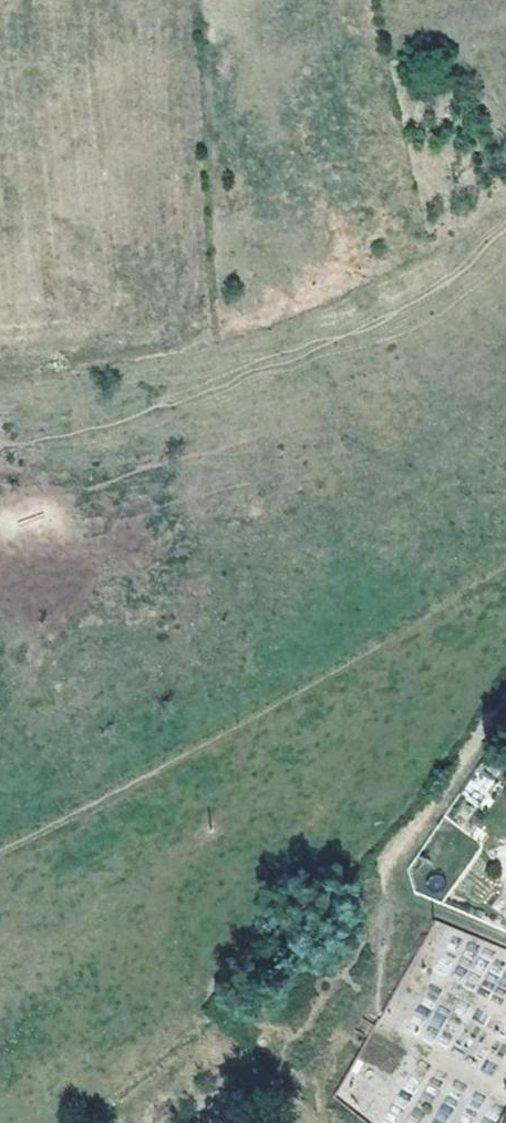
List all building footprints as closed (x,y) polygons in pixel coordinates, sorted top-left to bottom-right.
[(435,873),(447,857),(432,844),(419,860),(435,873)]
